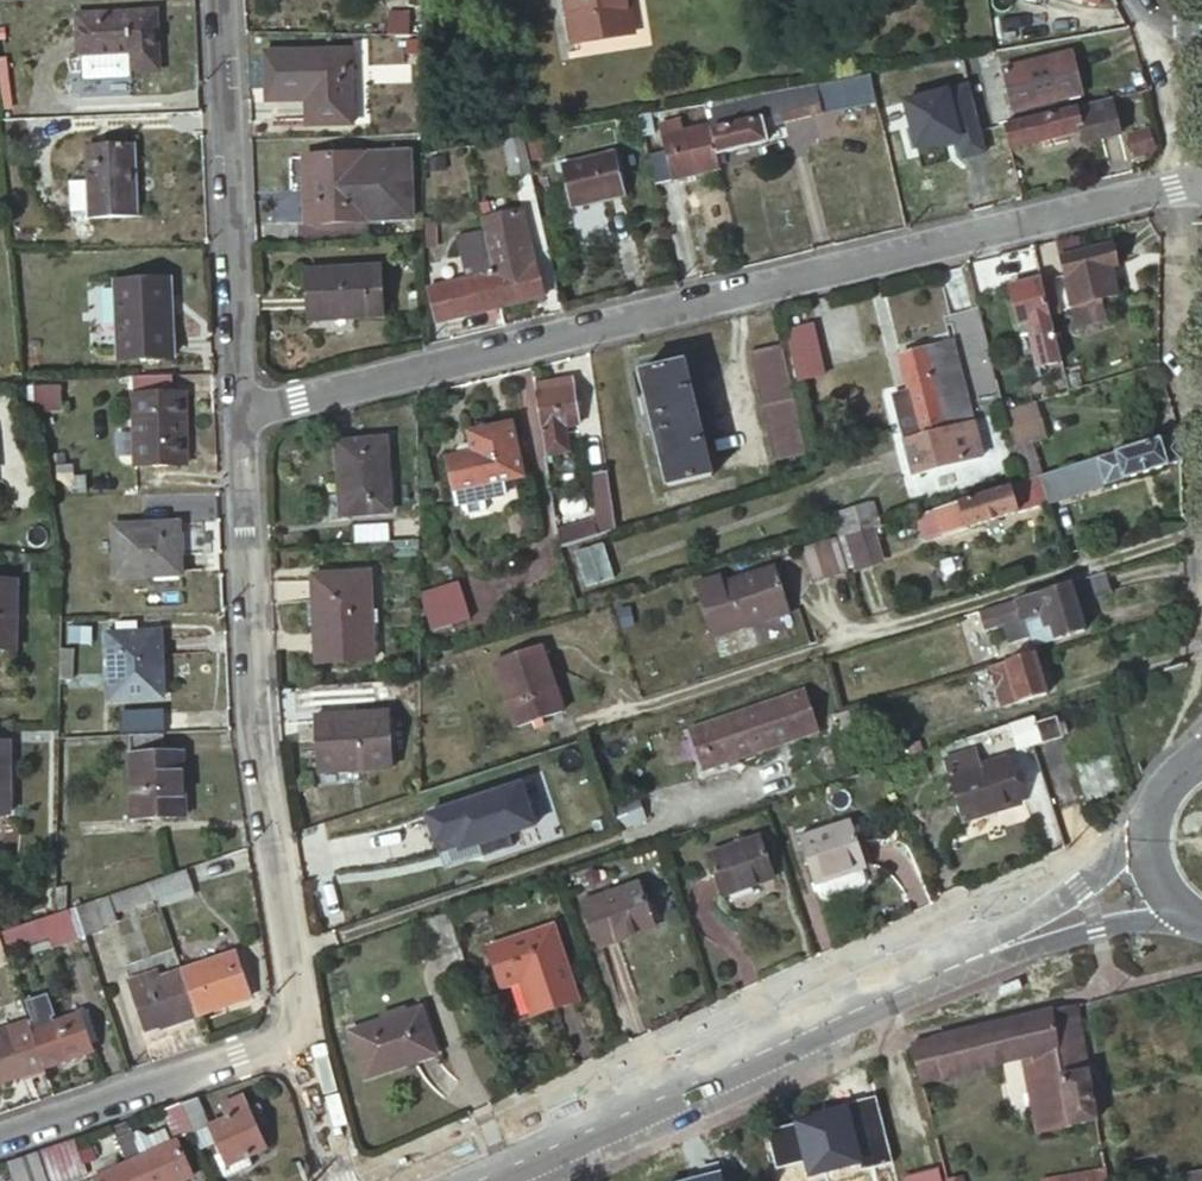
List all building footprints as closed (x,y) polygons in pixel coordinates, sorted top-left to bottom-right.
[(579,38),(632,28),(627,0),(573,0),(579,38)] [(157,70),(155,14),(75,17),(77,61),(136,58),(137,72),(157,70)] [(388,36),(409,36),(410,16),(389,16),(388,36)] [(354,124),(351,50),(307,52),(311,125),(354,124)] [(1086,90),(1076,52),(1008,68),(1016,106),(1086,90)] [(819,82),(707,102),(719,154),(771,142),(767,125),(766,119),(785,115),(785,121),(827,112),(819,82)] [(1006,123),(1012,147),(1092,128),(1094,139),(1133,130),(1123,93),(1006,123)] [(719,154),(707,102),(643,113),(659,184),(723,169),(719,154)] [(766,119),(767,125),(785,121),(785,115),(766,119)] [(528,134),(535,168),(553,163),(546,131),(528,134)] [(1140,134),(1144,150),(1160,147),(1157,131),(1140,134)] [(533,170),(525,135),(508,138),(515,173),(533,170)] [(138,145),(88,146),(90,181),(71,182),(73,213),(77,217),(91,217),(92,219),(141,217),(138,145)] [(623,194),(615,152),(563,163),(573,205),(623,194)] [(413,155),(365,156),(367,220),(415,219),(413,155)] [(367,220),(365,156),(315,158),(317,203),(307,203),(307,222),(367,220)] [(496,249),(501,270),(537,262),(526,211),(490,219),(496,249)] [(1074,308),(1099,302),(1120,296),(1113,269),(1120,267),(1114,244),(1062,258),(1074,308)] [(501,270),(496,249),(474,253),(479,274),(433,282),(441,321),(508,307),(501,270)] [(501,270),(508,307),(547,299),(539,262),(537,262),(501,270)] [(384,320),(381,269),(309,273),(311,319),(353,317),(354,321),(384,320)] [(1038,356),(1059,350),(1041,277),(1009,285),(1016,314),(1024,312),(1034,356),(1028,357),(1031,367),(1040,364),(1038,356)] [(172,356),(169,279),(118,280),(120,357),(172,356)] [(1099,302),(1074,308),(1081,332),(1107,325),(1099,302)] [(993,364),(979,308),(936,318),(945,349),(952,374),(993,364)] [(814,321),(784,328),(796,382),(826,375),(814,321)] [(807,452),(783,343),(751,352),(777,459),(807,452)] [(952,374),(945,349),(902,360),(913,401),(898,405),(908,440),(966,423),(952,374)] [(714,475),(687,361),(644,371),(670,485),(714,475)] [(174,395),(173,376),(135,377),(137,466),(188,465),(186,394),(174,395)] [(575,384),(535,389),(543,453),(565,451),(562,424),(579,422),(575,384)] [(63,385),(35,386),(35,406),(63,405),(63,385)] [(1035,401),(1004,411),(1015,448),(1032,443),(1047,438),(1035,401)] [(522,472),(511,419),(467,428),(470,442),(462,444),(457,448),(458,453),(446,456),(455,500),(505,490),(502,477),(522,472)] [(908,440),(918,479),(977,463),(966,423),(908,440)] [(1182,462),(1181,432),(1041,475),(1050,504),(1182,462)] [(393,511),(387,437),(339,442),(346,515),(393,511)] [(1039,466),(1032,443),(1015,448),(1021,471),(1039,466)] [(1032,478),(1041,475),(1039,466),(1021,471),(1024,481),(1032,478)] [(554,518),(560,545),(613,529),(605,471),(589,473),(594,507),(554,518)] [(1041,507),(1050,504),(1041,475),(1032,478),(1041,507)] [(1032,478),(1024,481),(935,508),(943,537),(1041,507),(1032,478)] [(935,508),(917,514),(927,543),(943,537),(935,508)] [(868,530),(877,527),(873,515),(855,520),(858,533),(868,530)] [(858,533),(855,520),(835,527),(839,539),(841,538),(858,533)] [(187,573),(186,522),(122,523),(122,574),(187,573)] [(868,530),(858,533),(841,538),(850,566),(876,558),(868,530)] [(846,573),(836,541),(798,552),(807,585),(846,573)] [(614,593),(600,547),(571,556),(584,602),(614,593)] [(525,565),(522,557),(478,571),(486,602),(539,585),(533,563),(525,565)] [(786,613),(772,567),(722,582),(720,575),(699,582),(716,635),(786,613)] [(1072,582),(981,611),(987,630),(1023,619),(1027,634),(1038,631),(1042,645),(1087,631),(1078,603),(1112,591),(1105,571),(1072,582)] [(373,660),(370,576),(314,577),(316,662),(373,660)] [(429,630),(470,617),(458,579),(417,591),(429,630)] [(20,585),(0,585),(0,656),(19,656),(20,585)] [(161,697),(160,632),(141,632),(141,623),(116,623),(117,634),(111,633),(112,698),(161,697)] [(556,714),(536,650),(490,664),(510,728),(556,714)] [(1040,654),(997,668),(1010,709),(1053,694),(1040,654)] [(802,739),(789,700),(704,727),(718,766),(802,739)] [(163,730),(163,709),(119,709),(119,729),(163,730)] [(393,761),(394,713),(319,715),(319,763),(393,761)] [(1040,728),(1048,747),(1067,739),(1058,720),(1040,728)] [(1048,747),(1040,728),(1039,726),(1031,729),(1039,750),(1048,747)] [(718,766),(704,727),(697,729),(710,769),(718,766)] [(1015,736),(1024,757),(1039,750),(1031,729),(1015,736)] [(176,733),(136,734),(138,820),(187,818),(185,751),(175,751),(176,733)] [(18,739),(0,739),(0,811),(19,811),(18,739)] [(951,778),(980,770),(974,750),(945,758),(951,778)] [(1024,805),(1010,761),(980,770),(951,778),(965,824),(1024,805)] [(822,884),(865,870),(870,869),(855,825),(804,841),(818,885),(822,884)] [(777,881),(764,839),(712,857),(725,898),(777,881)] [(187,868),(152,880),(158,897),(159,899),(194,887),(187,868)] [(865,870),(822,884),(829,903),(838,905),(865,896),(871,888),(865,870)] [(158,897),(152,880),(110,894),(117,912),(158,897)] [(658,927),(643,883),(586,902),(600,946),(658,927)] [(75,906),(85,937),(104,931),(102,928),(120,922),(117,912),(110,894),(75,906)] [(33,921),(39,937),(49,934),(51,942),(76,934),(67,909),(57,912),(33,921)] [(0,932),(0,938),(4,949),(39,937),(33,921),(2,931),(0,932)] [(578,1001),(555,928),(491,948),(502,985),(522,979),(534,1016),(578,1001)] [(0,938),(0,965),(9,962),(4,949),(0,938)] [(183,970),(198,1015),(251,998),(236,952),(183,970)] [(127,981),(145,1032),(198,1015),(183,970),(155,980),(153,971),(140,974),(141,976),(127,981)] [(1099,1121),(1079,1005),(972,1031),(915,1045),(925,1082),(1028,1058),(1041,1131),(1099,1121)] [(439,1055),(424,1007),(354,1030),(371,1078),(439,1055)] [(91,1012),(33,1031),(46,1067),(96,1050),(90,1033),(98,1030),(91,1012)] [(20,1035),(17,1026),(0,1032),(0,1085),(33,1073),(33,1072),(20,1035)] [(33,1031),(20,1035),(33,1072),(46,1067),(33,1031)] [(212,1122),(228,1163),(241,1157),(244,1164),(252,1160),(250,1154),(268,1146),(246,1094),(228,1102),(232,1114),(212,1122)] [(197,1129),(212,1122),(202,1096),(186,1102),(197,1129)] [(168,1109),(185,1134),(197,1129),(186,1102),(168,1109)] [(130,1121),(115,1126),(129,1160),(97,1174),(100,1180),(174,1180),(193,1173),(179,1138),(174,1141),(143,1154),(135,1132),(130,1121)] [(142,1130),(135,1132),(143,1154),(174,1141),(168,1126),(151,1133),(142,1130)] [(91,1164),(79,1139),(41,1152),(54,1180),(91,1164)] [(37,1153),(9,1163),(17,1180),(50,1180),(37,1153)] [(942,1166),(907,1172),(909,1180),(944,1180),(942,1166)] [(1108,1171),(1045,1180),(1110,1180),(1108,1171)] [(1191,1172),(1192,1180),(1201,1180),(1201,1171),(1191,1172)]
